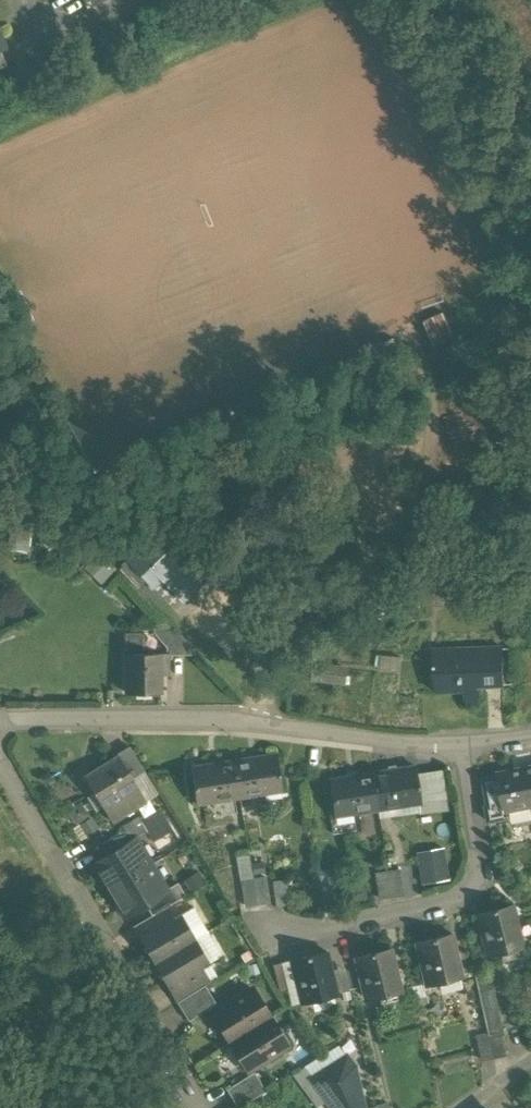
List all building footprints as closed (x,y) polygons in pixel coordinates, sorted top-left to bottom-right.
[(221,562),(176,515),(126,563),(151,590),(160,582),(179,602),(221,562)] [(196,653),(172,629),(153,633),(153,634),(166,648),(166,654),(167,655),(196,654),(196,653)] [(143,654),(143,634),(124,634),(124,654),(143,654)] [(504,648),(434,651),(436,691),(466,690),(467,702),(479,702),(478,684),(506,683),(504,648)] [(143,654),(124,654),(125,693),(159,692),(159,675),(166,675),(167,655),(166,654),(143,654)] [(130,746),(118,754),(119,756),(132,776),(144,769),(130,746)] [(272,755),(248,759),(248,761),(233,763),(239,795),(263,791),(263,793),(278,790),(272,755)] [(132,776),(119,756),(84,777),(112,822),(147,801),(132,776)] [(217,764),(191,769),(197,804),(213,801),(212,799),(239,795),(233,763),(217,766),(217,764)] [(386,772),(371,774),(375,806),(401,803),(401,805),(417,803),(412,767),(386,771),(386,772)] [(524,769),(498,774),(498,776),(505,811),(530,805),(524,769)] [(355,775),(328,780),(333,814),(333,815),(351,813),(350,810),(375,806),(371,774),(355,777),(355,775)] [(498,776),(483,779),(489,805),(486,806),(490,822),(507,818),(505,811),(498,776)] [(505,811),(507,818),(508,828),(530,823),(530,805),(505,811)] [(165,808),(143,821),(154,841),(176,828),(165,808)] [(351,813),(333,815),(333,814),(329,814),(331,834),(354,831),(351,813)] [(140,821),(107,841),(114,853),(136,839),(136,840),(148,833),(140,821)] [(114,853),(92,866),(101,879),(103,878),(111,890),(152,865),(136,840),(136,839),(114,853)] [(422,886),(449,881),(444,860),(418,866),(422,886)] [(152,865),(111,890),(118,903),(116,904),(124,918),(145,905),(167,891),(167,890),(152,865)] [(399,871),(386,873),(389,896),(402,894),(399,871)] [(386,873),(374,875),(377,898),(389,896),(386,873)] [(266,877),(253,880),(257,903),(270,901),(266,877)] [(274,899),(288,898),(286,877),(272,878),(274,899)] [(253,880),(241,882),(245,905),(257,903),(253,880)] [(167,891),(145,905),(152,916),(186,896),(178,883),(167,890),(167,891)] [(510,907),(475,916),(480,933),(482,933),(488,956),(519,948),(515,933),(516,933),(510,907)] [(152,916),(134,927),(141,939),(175,920),(174,919),(168,908),(152,916)] [(175,920),(141,939),(154,963),(196,939),(182,915),(174,919),(175,920)] [(451,936),(416,944),(420,961),(421,961),(427,985),(459,977),(455,963),(457,963),(451,936)] [(196,939),(154,963),(168,987),(202,968),(203,968),(210,964),(196,939)] [(389,950),(355,957),(359,974),(361,973),(367,999),(397,992),(394,976),(395,976),(389,950)] [(327,952),(292,960),(296,976),(298,975),(304,1001),(335,994),(331,978),(333,977),(327,952)] [(202,968),(168,987),(177,1003),(205,986),(211,983),(203,968),(202,968)] [(205,986),(177,1003),(189,1023),(217,1006),(205,986)] [(252,991),(213,1014),(230,1042),(269,1018),(252,991)] [(269,1018),(230,1042),(248,1070),(287,1047),(269,1018)] [(489,1035),(495,1059),(509,1056),(504,1032),(489,1035)] [(495,1059),(489,1035),(477,1038),(482,1062),(495,1059)] [(358,1063),(349,1056),(316,1078),(314,1079),(329,1100),(335,1107),(364,1107),(358,1063)] [(317,1107),(329,1100),(314,1079),(316,1078),(308,1066),(293,1076),(317,1107)] [(226,1091),(237,1107),(239,1107),(265,1092),(254,1073),(226,1091)]
